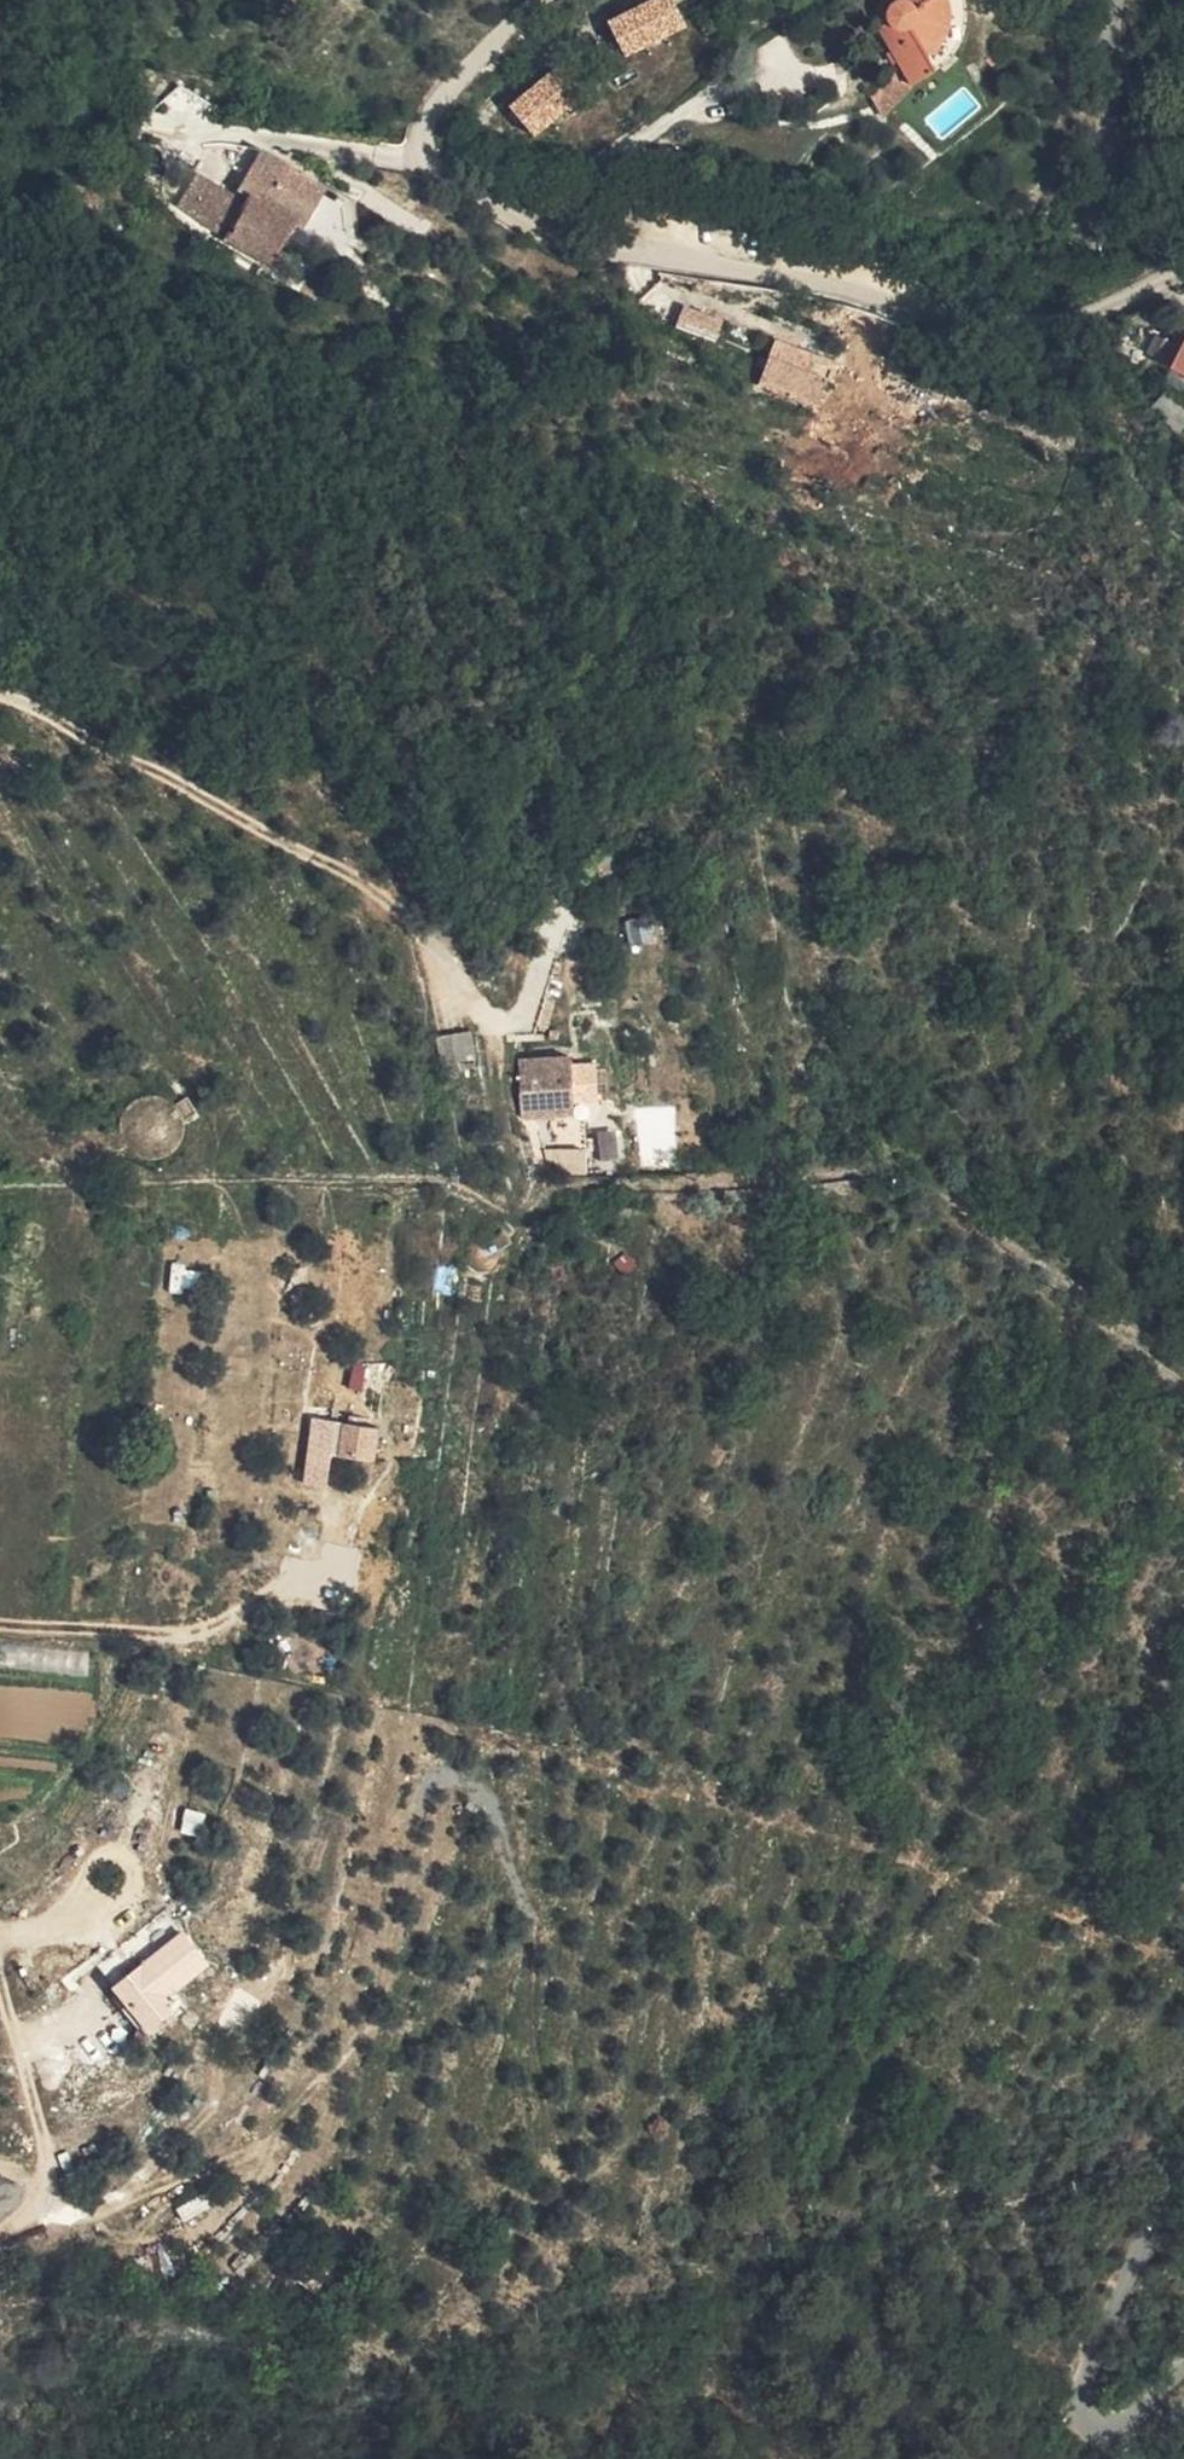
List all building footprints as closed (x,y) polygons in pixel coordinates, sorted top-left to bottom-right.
[(606,21),(624,58),(687,27),(674,0),(648,0),(606,21)] [(920,66),(931,85),(936,83),(964,67),(973,58),(982,47),(986,36),(990,23),(990,13),(989,1),(989,0),(903,0),(901,3),(899,7),(899,12),(899,19),(901,24),(897,26),(920,66)] [(931,85),(920,66),(892,100),(902,118),(931,85)] [(544,74),(507,108),(535,138),(572,104),(544,74)] [(310,206),(332,183),(304,165),(305,163),(279,148),(260,177),(278,189),(274,195),(268,191),(267,194),(263,199),(212,167),(192,199),(217,219),(272,254),(310,206)] [(278,189),(260,177),(255,186),(267,194),(268,191),(274,195),(278,189)] [(341,189),(332,183),(310,206),(272,254),(284,262),(309,221),(318,226),(341,189)] [(696,308),(688,328),(728,344),(735,324),(696,308)] [(1183,361),(1183,337),(1182,335),(1172,354),(1183,361)] [(799,358),(803,349),(787,343),(783,351),(799,358)] [(770,390),(829,412),(846,365),(803,349),(799,358),(783,351),(771,386),(770,390)] [(1183,416),(1183,392),(1177,386),(1165,400),(1183,416)] [(440,1072),(475,1070),(473,1033),(439,1034),(440,1072)] [(602,1066),(601,1062),(559,1064),(562,1119),(583,1118),(606,1117),(605,1103),(602,1066)] [(631,1066),(602,1066),(605,1103),(633,1103),(631,1066)] [(170,1292),(203,1289),(201,1265),(168,1268),(170,1292)] [(361,1437),(354,1472),(390,1478),(397,1436),(371,1429),(368,1439),(361,1437)] [(188,2024),(160,1982),(124,2007),(154,2049),(188,2024)] [(184,2221),(208,2209),(201,2195),(177,2207),(184,2221)]
